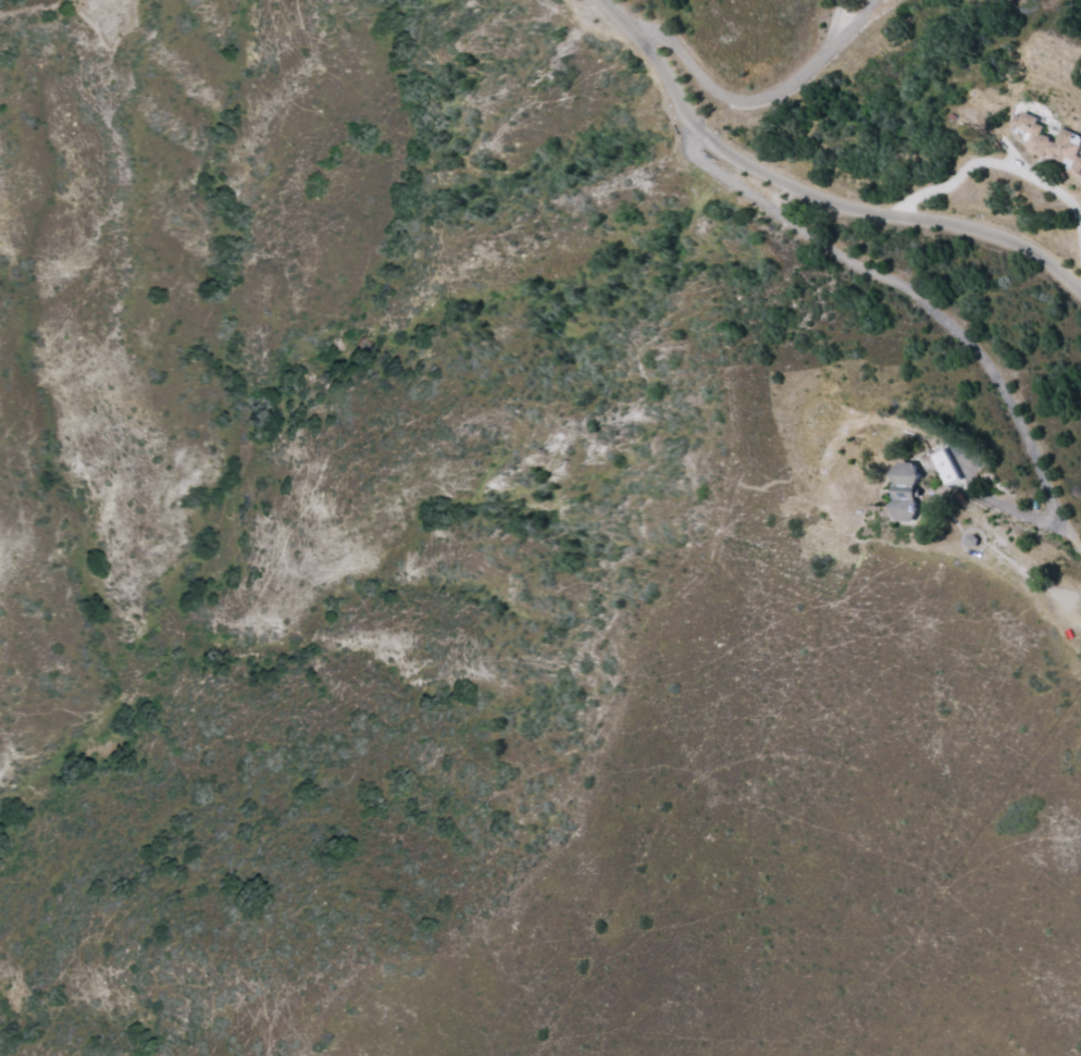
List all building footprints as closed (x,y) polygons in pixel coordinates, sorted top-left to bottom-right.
[(1049,156),(1065,163),(1065,170),(1080,176),(1080,173),(1080,156),(1075,156),(1080,142),(1080,141),(1080,136),(1061,128),(1055,140),(1040,134),(1045,123),(1026,115),(1015,114),(1013,120),(1012,136),(1034,146),(1034,155),(1049,156)] [(958,480),(945,448),(931,455),(944,486),(958,480)] [(899,527),(926,512),(913,488),(924,482),(912,460),(889,472),(898,490),(892,493),(896,501),(888,505),(899,527)]
